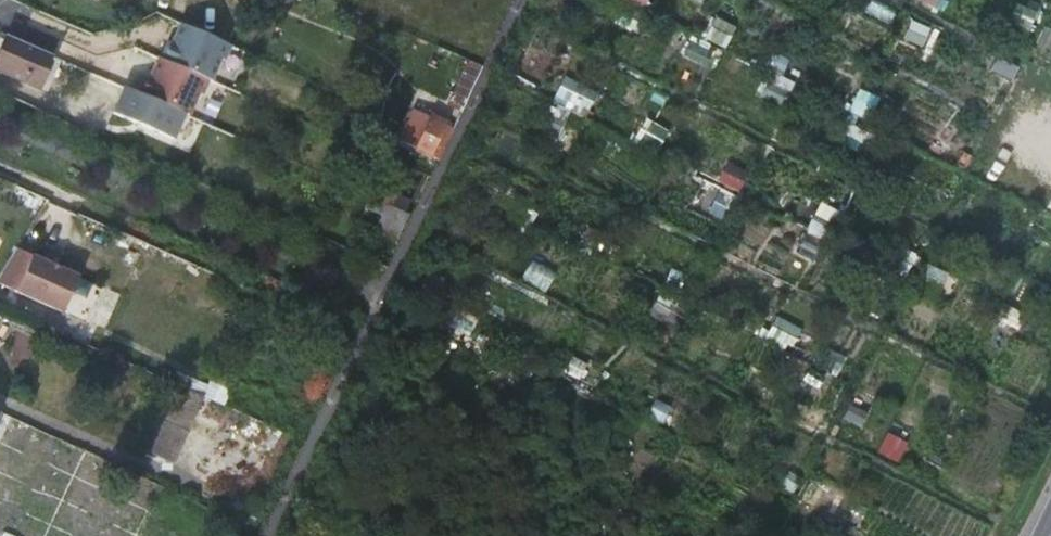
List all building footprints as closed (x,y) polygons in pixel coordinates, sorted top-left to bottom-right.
[(896,1),(886,0),(864,0),(862,12),(894,16),(896,1)] [(941,9),(945,0),(915,0),(941,9)] [(1008,27),(1028,37),(1037,17),(1017,7),(1008,27)] [(708,39),(730,48),(742,18),(721,9),(708,39)] [(27,17),(17,40),(51,54),(60,32),(58,24),(35,15),(30,15),(27,17)] [(6,35),(0,50),(0,71),(39,89),(54,56),(51,54),(17,40),(6,35)] [(729,54),(725,68),(749,75),(753,61),(729,54)] [(793,77),(807,81),(812,66),(777,55),(763,98),(784,104),(793,77)] [(454,125),(483,65),(465,57),(436,117),(454,125)] [(869,155),(897,97),(865,82),(837,140),(869,155)] [(503,104),(527,117),(538,97),(514,85),(503,104)] [(126,88),(114,114),(174,140),(186,114),(126,88)] [(439,157),(454,125),(436,117),(423,111),(408,143),(439,157)] [(634,142),(669,162),(684,136),(648,117),(634,142)] [(613,140),(604,156),(631,173),(641,157),(613,140)] [(714,153),(703,172),(740,192),(750,173),(714,153)] [(457,184),(483,197),(496,171),(471,158),(457,184)] [(706,176),(692,203),(727,220),(741,193),(706,176)] [(413,214),(387,203),(378,223),(403,235),(413,214)] [(0,279),(0,283),(65,312),(81,276),(19,248),(0,279)] [(522,279),(547,292),(558,271),(533,258),(522,279)] [(778,315),(767,336),(804,355),(815,333),(778,315)] [(599,370),(570,356),(563,372),(592,386),(599,370)] [(792,385),(814,390),(819,364),(797,360),(792,385)] [(194,376),(190,388),(227,401),(231,389),(194,376)] [(164,381),(138,447),(178,463),(204,397),(164,381)] [(653,422),(683,428),(686,414),(656,407),(653,422)]
